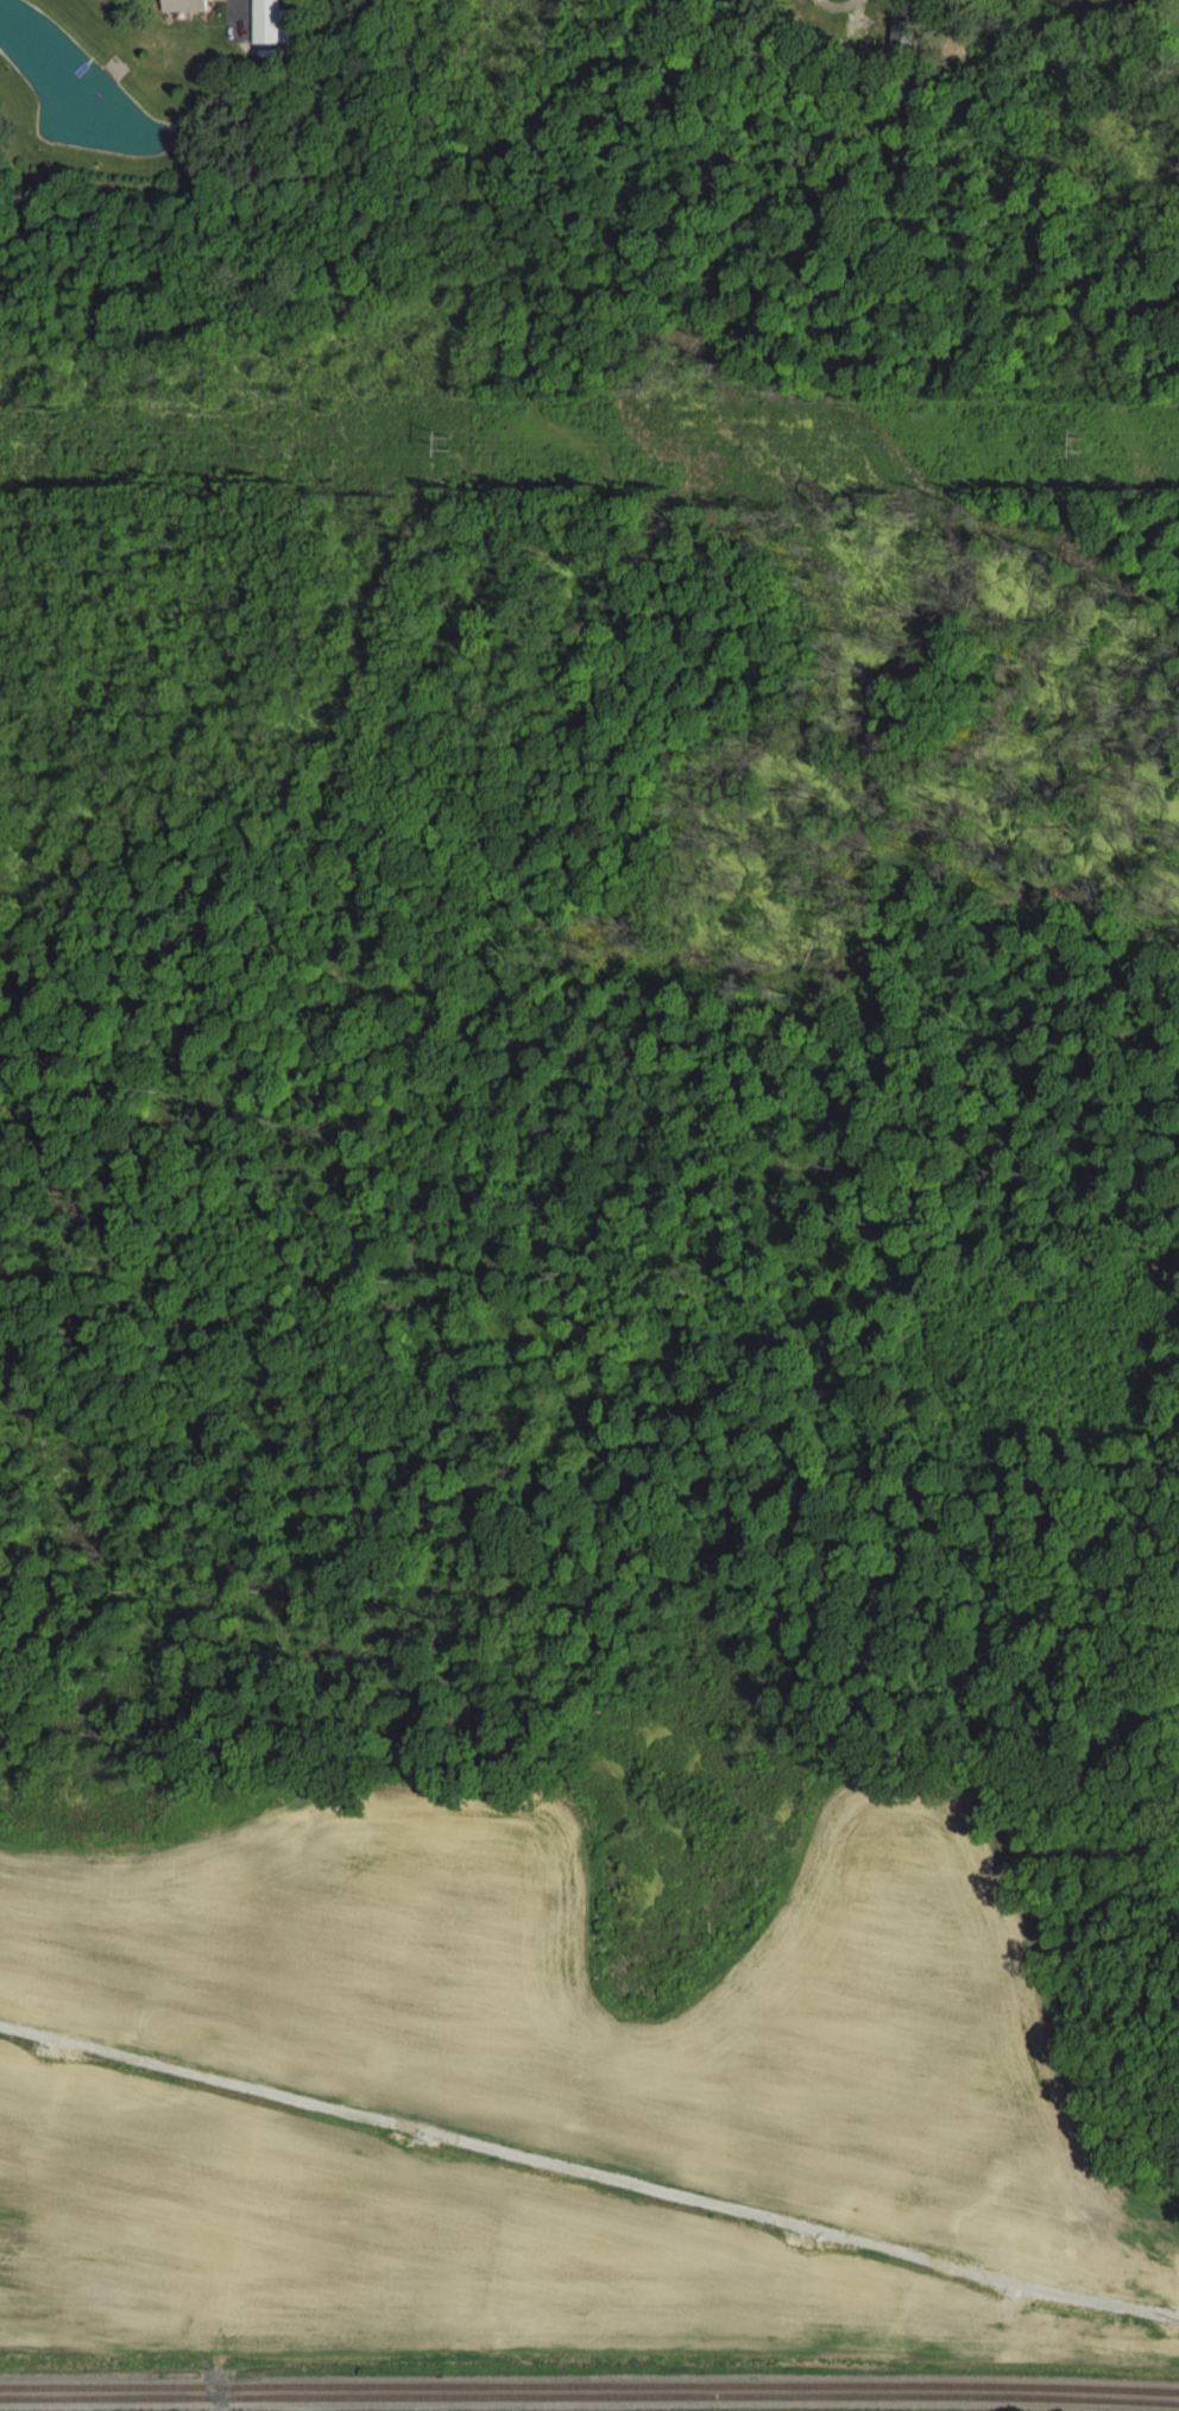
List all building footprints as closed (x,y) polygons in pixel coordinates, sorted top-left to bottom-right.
[(205,10),(205,0),(157,0),(157,10),(205,10)] [(284,42),(284,0),(249,0),(249,42),(284,42)]
